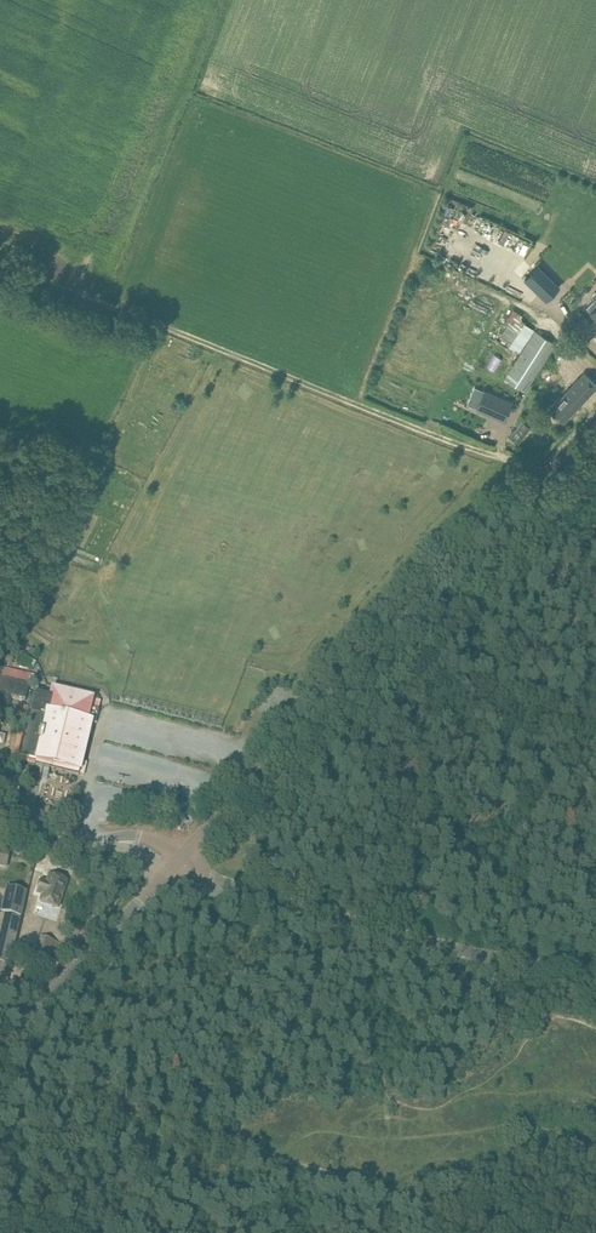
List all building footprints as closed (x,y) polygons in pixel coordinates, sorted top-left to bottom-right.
[(537,266),(525,279),(546,300),(559,287),(537,266)] [(595,319),(595,300),(595,299),(586,308),(594,315),(594,316),(595,319)] [(519,351),(534,325),(523,319),(526,314),(515,308),(498,339),(519,351)] [(524,392),(555,344),(534,330),(503,378),(524,392)] [(563,422),(595,387),(595,386),(584,374),(550,410),(563,422)] [(484,390),(476,408),(504,420),(512,403),(484,390)] [(521,421),(509,437),(518,444),(530,428),(521,421)] [(8,711),(12,697),(25,700),(29,686),(31,687),(32,682),(2,674),(0,680),(0,709),(8,711)] [(51,697),(34,693),(30,713),(24,735),(19,755),(18,760),(35,764),(43,766),(42,771),(39,783),(37,790),(44,792),(49,773),(50,768),(50,767),(53,768),(79,774),(80,770),(80,767),(85,768),(86,762),(82,761),(82,760),(91,722),(96,723),(99,709),(92,708),(90,707),(92,699),(53,689),(51,697)] [(6,866),(9,849),(0,847),(0,865),(6,866)] [(58,907),(67,880),(49,874),(47,881),(41,879),(37,891),(43,893),(40,901),(58,907)] [(26,891),(7,887),(2,911),(5,912),(0,936),(5,937),(2,951),(0,950),(0,961),(10,963),(26,891)] [(51,945),(49,950),(38,946),(33,960),(50,965),(55,947),(51,945)]
